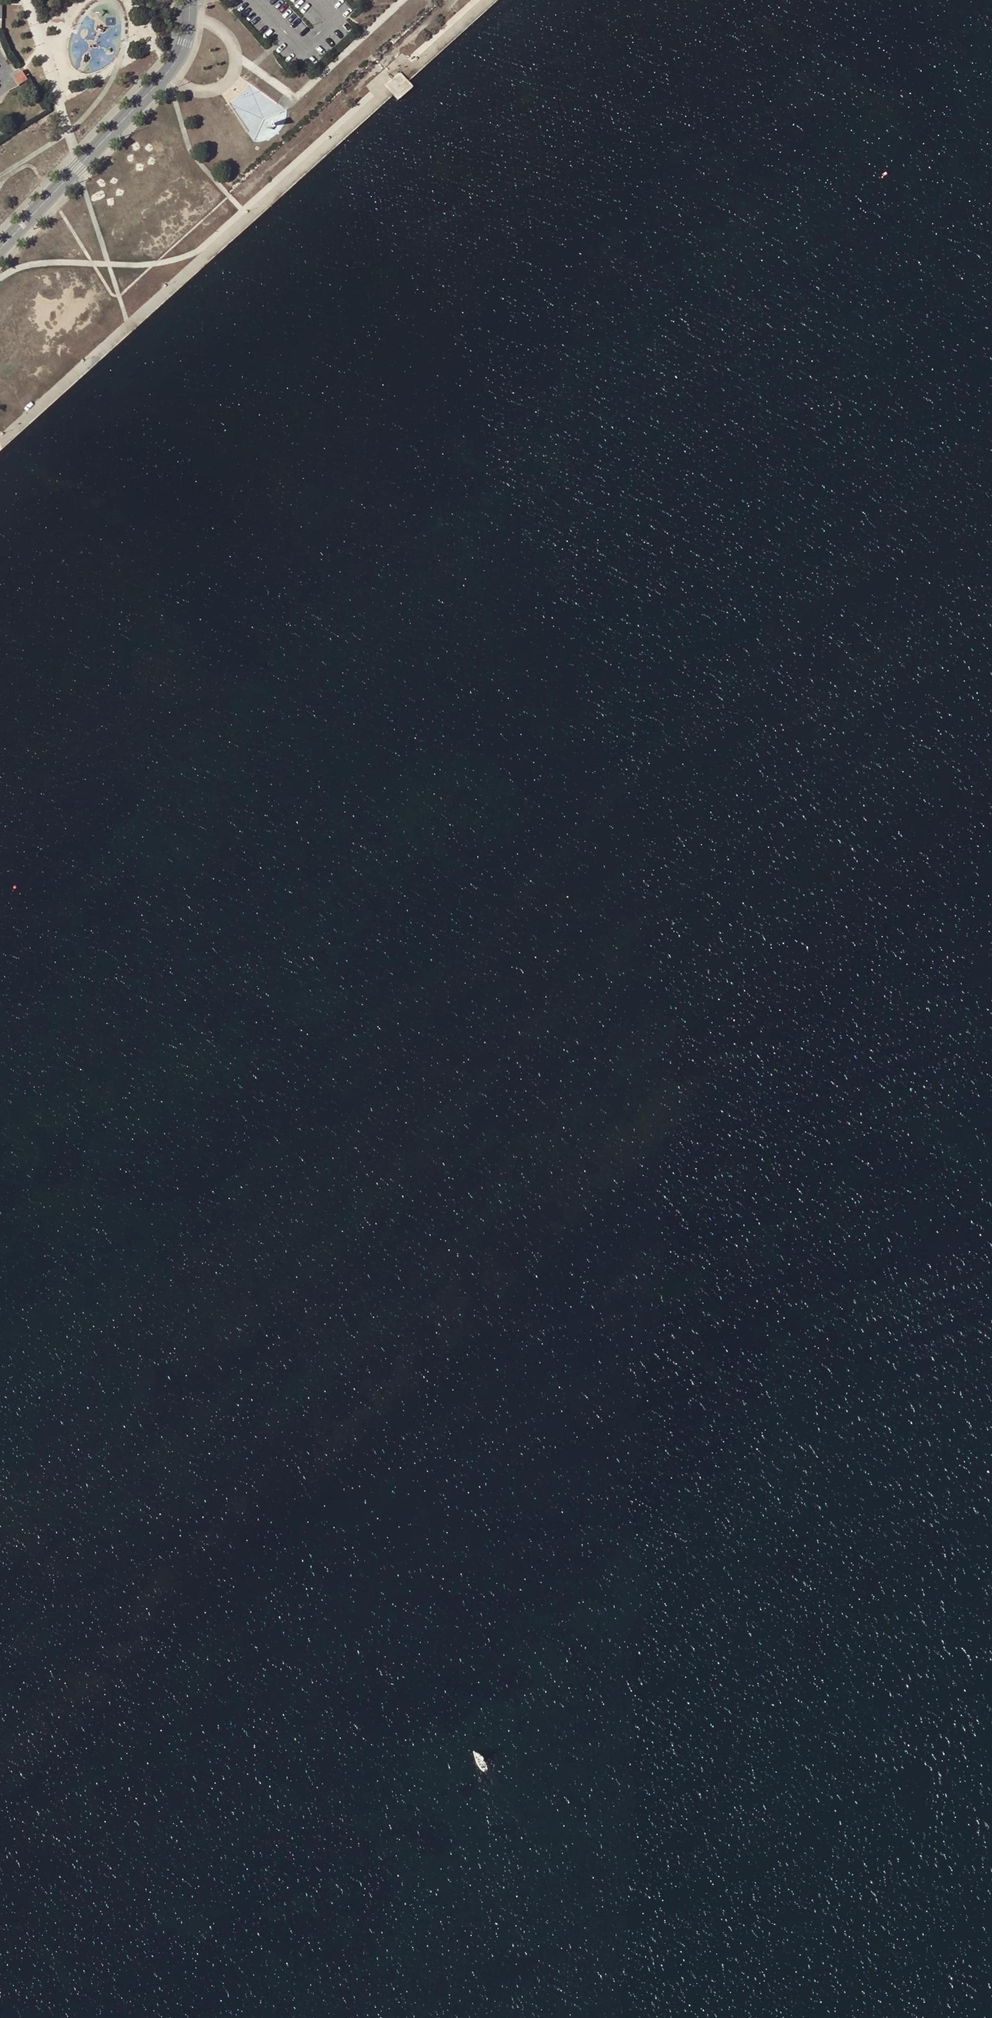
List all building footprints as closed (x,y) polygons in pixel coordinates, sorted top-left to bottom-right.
[(22,72),(13,78),(18,85),(27,79),(22,72)]
